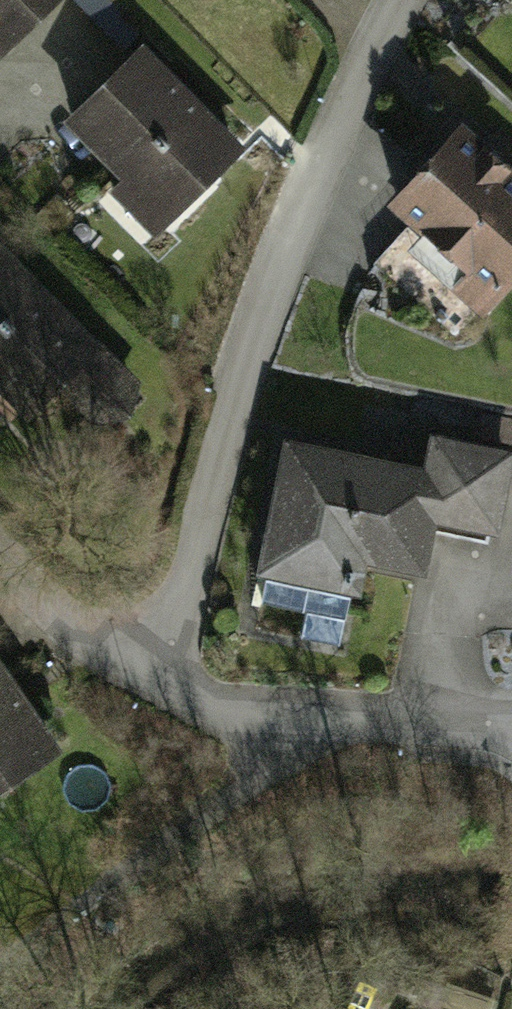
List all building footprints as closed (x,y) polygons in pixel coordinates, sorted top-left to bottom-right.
[(0,69),(66,0),(0,0),(0,69)] [(152,66),(76,140),(124,188),(111,200),(158,247),(245,160),(152,66)] [(465,136),(399,213),(418,230),(381,274),(441,325),(459,305),(487,329),(511,300),(511,176),(465,136)] [(0,253),(0,412),(22,431),(58,392),(92,424),(135,377),(0,253)] [(283,447),(259,585),(359,602),(364,574),(428,585),(437,534),(504,546),(511,501),(511,458),(432,444),(427,472),(283,447)] [(63,761),(0,665),(0,802),(63,761)]
